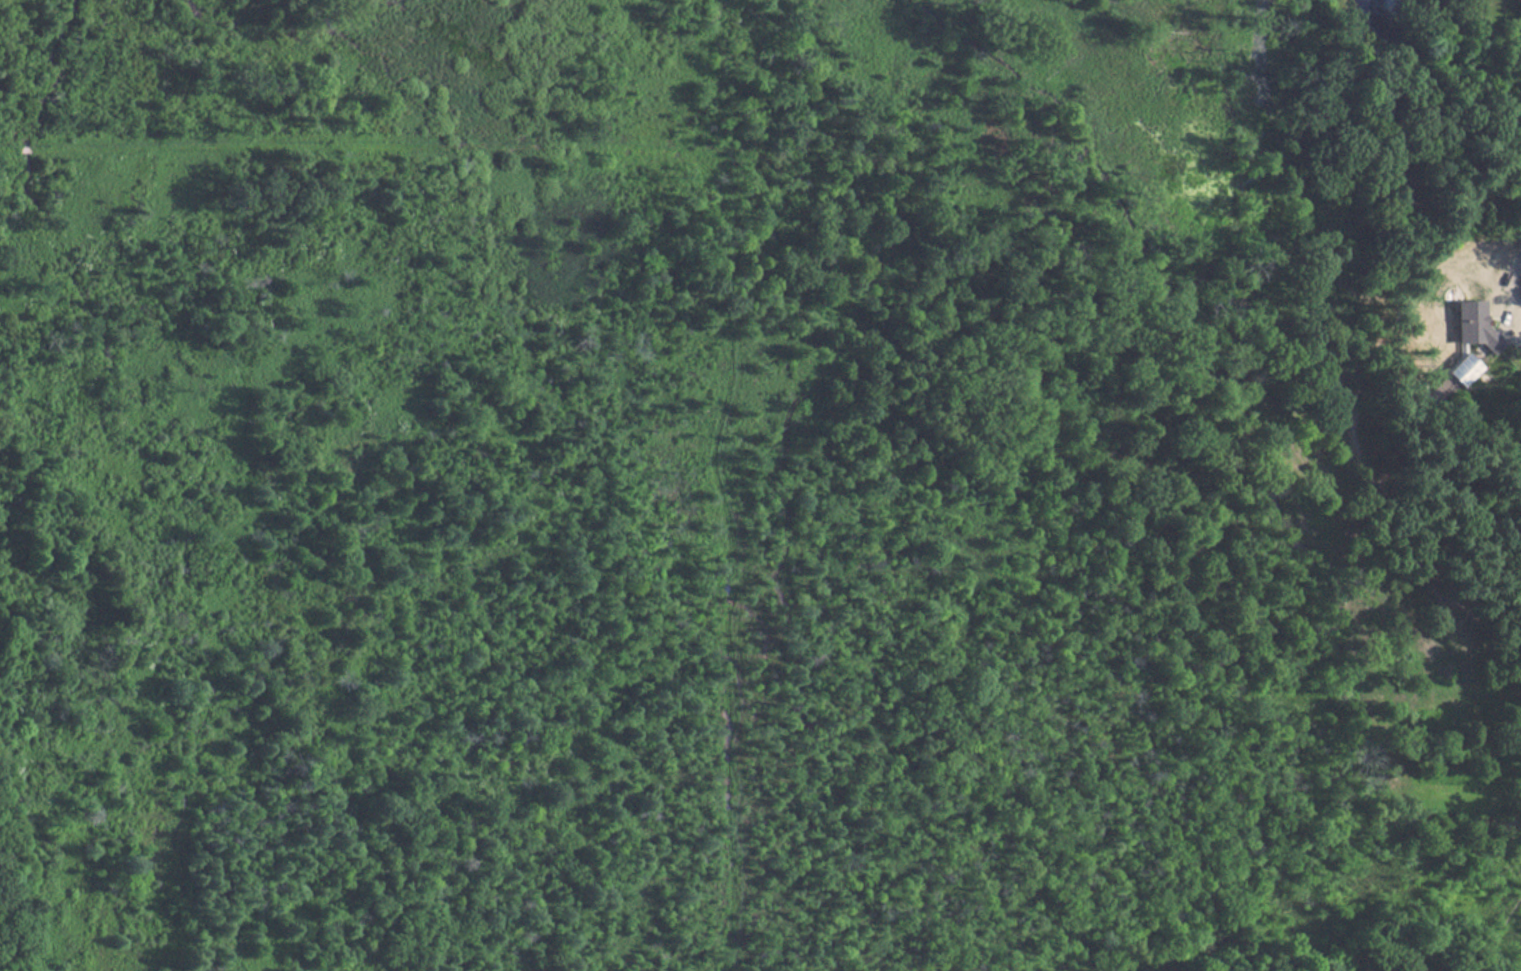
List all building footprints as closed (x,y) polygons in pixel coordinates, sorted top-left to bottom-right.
[(1456,301),(1457,347),(1501,346),(1500,327),(1485,327),(1485,300),(1456,301)] [(1480,365),(1466,352),(1427,394),(1441,407),(1480,365)]
